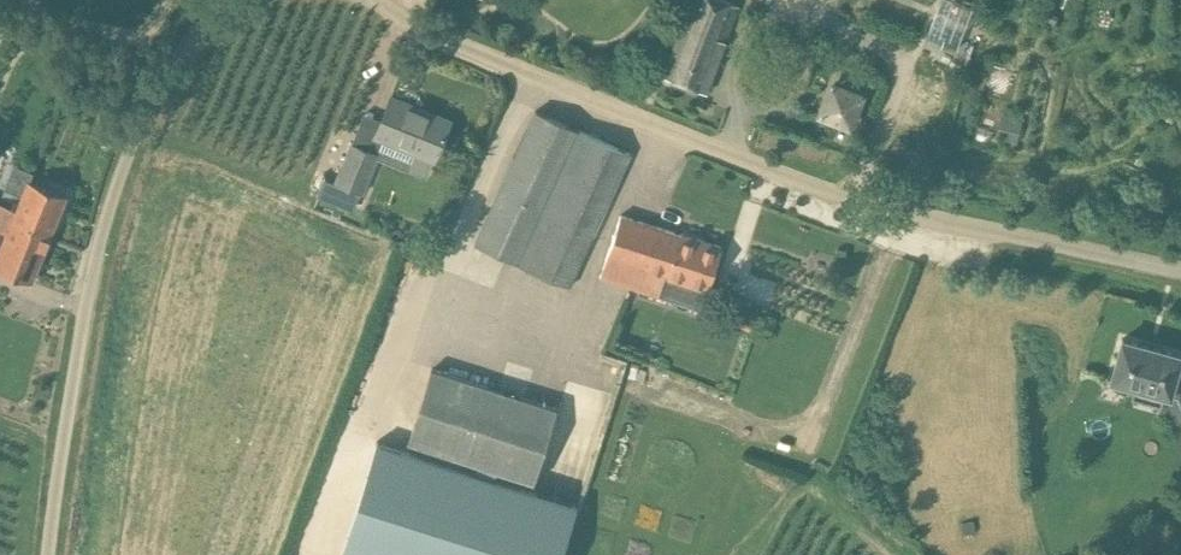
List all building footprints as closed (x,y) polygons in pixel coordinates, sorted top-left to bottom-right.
[(663,75),(707,92),(741,5),(726,0),(692,0),(663,75)] [(927,38),(957,49),(972,8),(952,0),(941,0),(927,38)] [(848,123),(858,95),(830,84),(819,112),(848,123)] [(450,117),(390,93),(374,133),(416,150),(408,170),(425,177),(450,117)] [(633,153),(535,108),(474,242),(572,287),(633,153)] [(1025,142),(1028,114),(1003,111),(999,139),(1025,142)] [(351,141),(334,184),(364,195),(380,153),(351,141)] [(8,229),(11,220),(50,235),(66,195),(29,181),(17,211),(0,204),(0,226),(8,229)] [(652,221),(620,210),(605,254),(598,276),(632,288),(659,298),(667,276),(688,283),(703,288),(718,244),(652,221)] [(0,226),(0,269),(32,281),(50,235),(11,220),(8,229),(0,226)] [(776,338),(770,352),(790,359),(795,345),(776,338)] [(1179,398),(1180,404),(1180,383),(1174,381),(1180,358),(1180,355),(1122,338),(1111,379),(1135,386),(1132,397),(1161,405),(1164,394),(1179,398)] [(556,404),(432,364),(409,438),(480,460),(497,466),(533,477),(556,404)] [(480,460),(478,470),(377,438),(341,553),(348,554),(560,554),(577,501),(495,475),(497,466),(480,460)]
